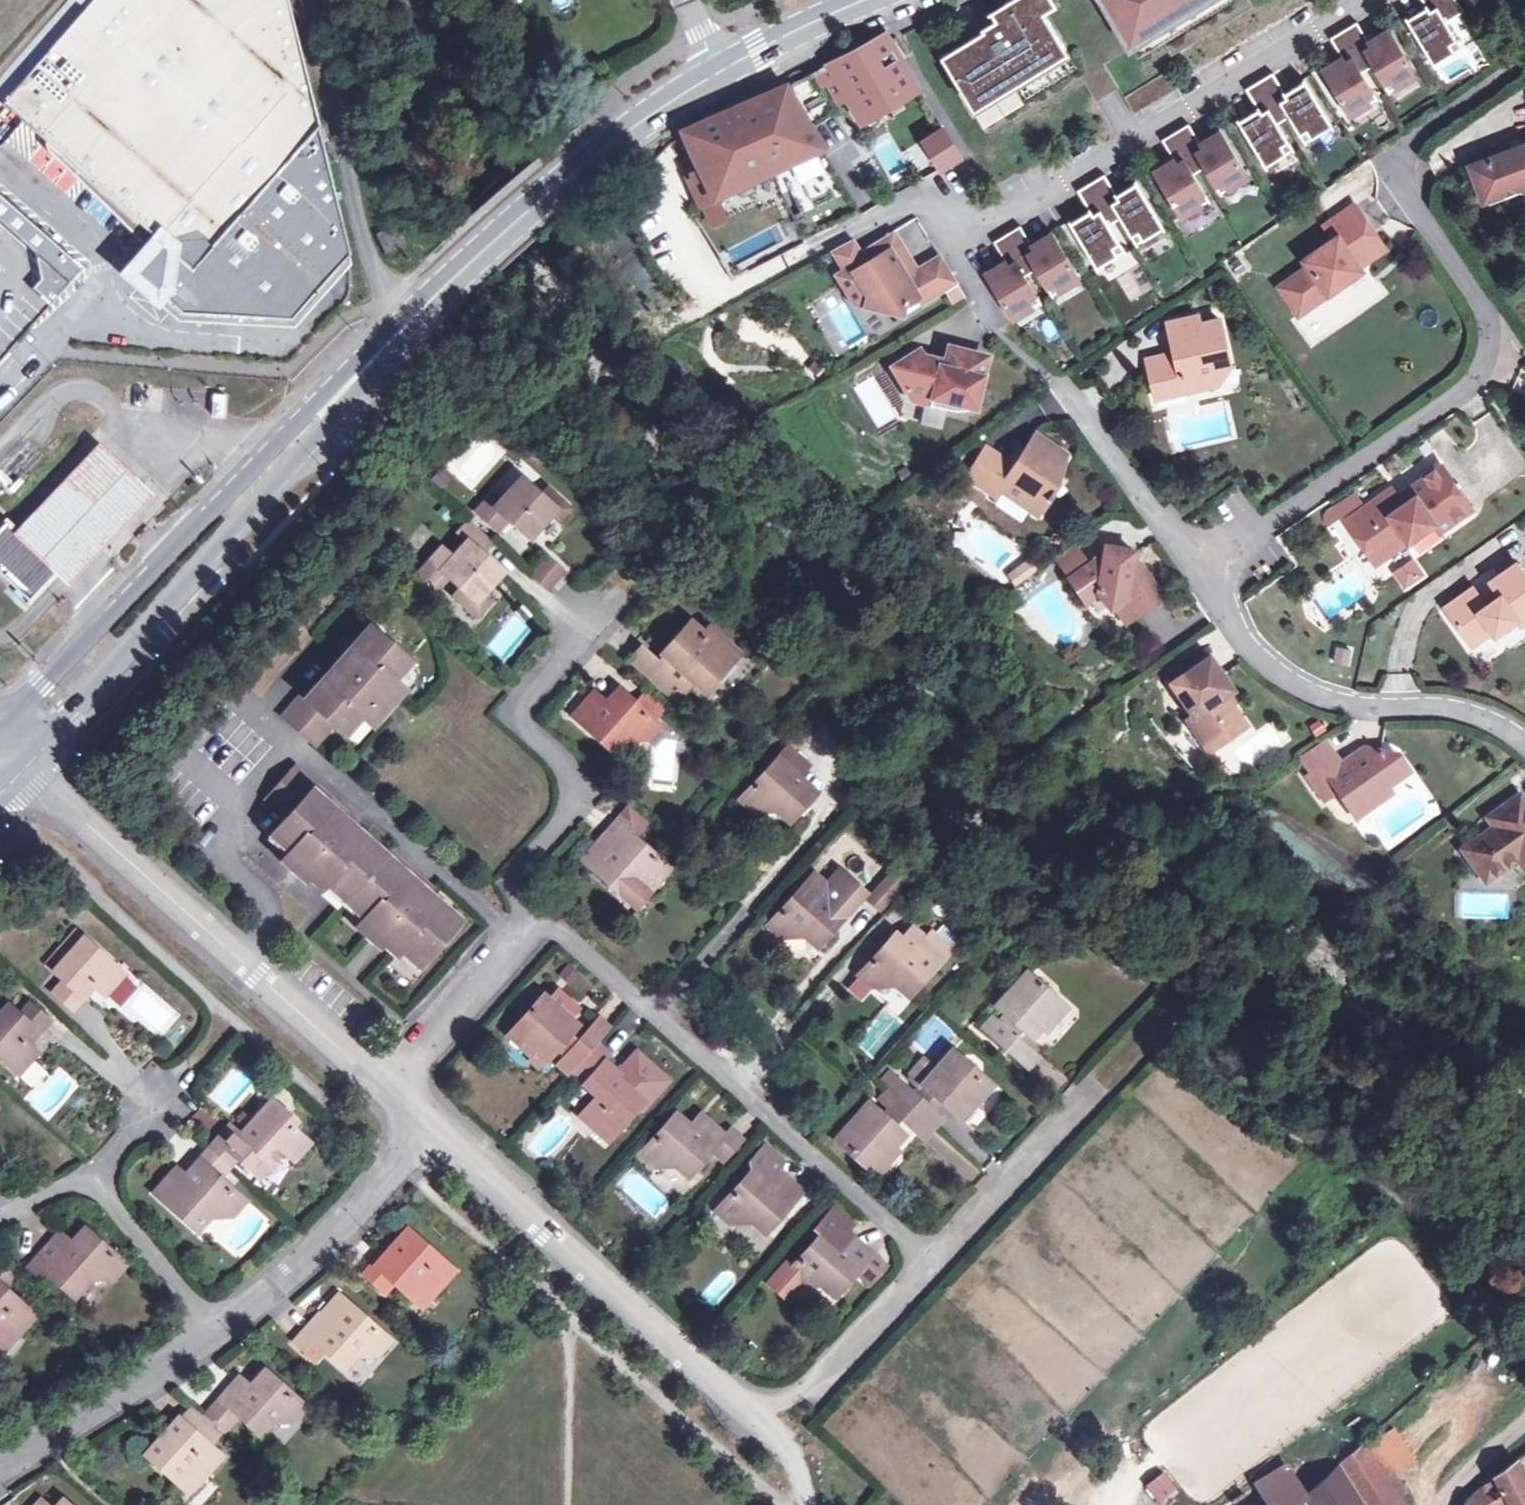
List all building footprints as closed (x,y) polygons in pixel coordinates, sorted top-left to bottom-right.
[(319,126),(289,0),(90,0),(4,96),(170,243),(167,246),(161,287),(182,309),(291,316),(347,250),(319,126)] [(999,97),(1070,55),(1044,12),(1056,5),(1054,0),(1006,0),(990,10),(995,18),(981,27),(983,29),(973,35),(940,54),(973,109),(998,94),(999,97)] [(1155,31),(1207,0),(1103,0),(1129,43),(1153,28),(1155,31)] [(1426,7),(1405,19),(1432,64),(1460,47),(1443,19),(1461,8),(1456,0),(1422,0),(1426,7)] [(973,35),(983,29),(981,27),(995,18),(990,10),(966,24),(973,35)] [(1356,22),(1343,30),(1365,67),(1370,64),(1387,92),(1415,74),(1388,30),(1368,42),(1356,22)] [(1131,45),(1155,31),(1153,28),(1129,43),(1131,45)] [(1348,115),(1377,98),(1360,70),(1365,67),(1343,30),(1329,38),(1341,58),(1321,70),(1348,115)] [(835,74),(848,96),(859,116),(914,82),(884,32),(828,62),(835,74)] [(609,77),(602,66),(589,74),(597,85),(609,77)] [(1134,113),(1176,87),(1166,71),(1123,96),(1134,113)] [(1272,73),(1259,81),(1281,118),(1286,115),(1302,142),(1331,125),(1304,80),(1283,93),(1272,73)] [(848,96),(835,74),(819,82),(833,105),(848,96)] [(1264,165),(1292,148),(1276,121),(1281,118),(1259,81),(1245,89),(1257,109),(1237,121),(1264,165)] [(711,199),(820,149),(782,88),(681,132),(710,197),(711,199)] [(975,112),(999,97),(998,94),(973,109),(975,112)] [(23,161),(42,142),(5,105),(0,110),(0,139),(23,161)] [(1187,124),(1174,131),(1197,168),(1202,166),(1218,193),(1246,176),(1220,131),(1199,143),(1187,124)] [(959,156),(942,128),(905,150),(922,178),(959,156)] [(1180,216),(1208,199),(1192,171),(1197,168),(1174,131),(1161,140),(1173,159),(1153,172),(1180,216)] [(1470,166),(1483,201),(1521,186),(1524,189),(1524,144),(1470,166)] [(1277,181),(1301,163),(1293,151),(1268,169),(1277,181)] [(1103,175),(1090,182),(1112,219),(1117,216),(1134,243),(1162,226),(1135,182),(1115,194),(1103,175)] [(1096,267),(1124,249),(1108,222),(1112,219),(1090,182),(1077,191),(1089,210),(1069,222),(1096,267)] [(1349,254),(1375,235),(1353,204),(1325,223),(1334,237),(1302,260),(1306,266),(1277,287),(1298,314),(1328,292),(1326,289),(1336,281),(1338,284),(1360,269),(1358,266),(1349,254)] [(377,234),(387,252),(404,243),(394,225),(377,234)] [(1019,225),(1006,233),(1028,270),(1033,267),(1050,294),(1078,277),(1051,233),(1031,245),(1019,225)] [(862,307),(890,313),(902,305),(915,297),(918,303),(942,290),(926,263),(915,269),(904,276),(897,263),(907,257),(892,230),(860,250),(852,239),(835,247),(865,296),(862,307)] [(1011,317),(1040,300),(1023,273),(1028,270),(1006,233),(993,241),(1005,260),(984,273),(1011,317)] [(1383,247),(1375,235),(1349,254),(1358,266),(1383,247)] [(852,304),(862,307),(865,296),(835,247),(830,250),(842,269),(834,275),(852,304)] [(926,263),(942,290),(955,282),(939,255),(926,263)] [(904,276),(915,269),(907,257),(897,263),(904,276)] [(1328,292),(1338,284),(1336,281),(1326,289),(1328,292)] [(818,314),(834,352),(862,340),(847,302),(818,314)] [(890,313),(900,316),(902,305),(890,313)] [(1182,383),(1184,392),(1219,382),(1216,369),(1229,365),(1218,319),(1198,325),(1196,316),(1168,323),(1174,353),(1146,360),(1154,391),(1182,383)] [(911,394),(929,398),(927,405),(945,409),(947,402),(970,408),(975,386),(979,386),(985,361),(981,355),(947,346),(942,366),(925,362),(918,350),(890,366),(905,392),(911,394)] [(1182,383),(1154,391),(1156,399),(1184,392),(1182,383)] [(970,408),(973,409),(979,386),(975,386),(970,408)] [(911,394),(910,400),(927,405),(929,398),(911,394)] [(1035,434),(1024,451),(1013,467),(1007,463),(985,449),(965,478),(993,497),(998,490),(1037,516),(1046,501),(1049,503),(1055,494),(1051,492),(1049,485),(1068,455),(1035,434)] [(157,497),(100,445),(20,531),(63,572),(59,576),(73,589),(157,497)] [(1018,447),(1007,463),(1013,467),(1024,451),(1018,447)] [(1403,536),(1407,542),(1435,523),(1441,531),(1472,510),(1442,466),(1410,488),(1415,496),(1402,504),(1391,488),(1345,520),(1370,558),(1403,536)] [(531,538),(552,513),(555,509),(539,494),(522,478),(505,498),(500,494),(492,502),(489,499),(478,512),(501,532),(512,520),(531,538)] [(555,509),(552,513),(557,519),(570,506),(547,485),(539,494),(555,509)] [(476,600),(483,592),(502,571),(482,553),(493,541),(469,520),(459,532),(461,534),(446,550),(442,547),(420,572),(438,588),(449,576),(460,586),(476,600)] [(0,535),(0,577),(31,607),(59,576),(63,572),(20,531),(11,523),(0,535)] [(1403,536),(1370,558),(1374,564),(1407,542),(1403,536)] [(1077,544),(1057,558),(1069,576),(1090,563),(1077,544)] [(1125,599),(1137,616),(1164,598),(1144,571),(1132,568),(1135,551),(1105,546),(1104,553),(1090,563),(1069,576),(1086,600),(1098,591),(1111,610),(1125,599)] [(539,548),(522,572),(551,592),(568,569),(539,548)] [(1015,584),(1040,570),(1033,558),(1008,571),(1015,584)] [(1405,588),(1426,580),(1418,561),(1398,569),(1405,588)] [(1491,631),(1493,633),(1514,619),(1519,625),(1524,621),(1524,577),(1515,563),(1488,581),(1499,596),(1484,606),(1471,589),(1443,608),(1465,638),(1486,623),(1491,631)] [(476,600),(460,586),(453,594),(475,614),(489,598),(483,592),(476,600)] [(1125,599),(1111,610),(1123,626),(1137,616),(1125,599)] [(518,605),(491,621),(500,636),(491,642),(500,656),(536,634),(518,605)] [(669,659),(688,676),(699,686),(709,674),(713,678),(735,653),(708,628),(703,634),(690,621),(662,652),(669,659)] [(1486,623),(1465,638),(1470,645),(1491,631),(1486,623)] [(326,680),(322,676),(284,719),(315,746),(333,724),(346,736),(361,718),(365,720),(375,721),(400,693),(398,682),(396,680),(411,664),(373,628),(344,660),(339,656),(329,667),(334,672),(326,680)] [(1352,665),(1354,648),(1338,646),(1336,663),(1352,665)] [(649,676),(659,664),(641,647),(630,659),(649,676)] [(1173,684),(1207,662),(1200,651),(1166,674),(1173,684)] [(688,676),(669,659),(662,667),(681,683),(688,676)] [(1210,659),(1207,662),(1173,684),(1171,686),(1193,718),(1199,713),(1220,745),(1246,727),(1226,697),(1233,692),(1210,659)] [(687,689),(681,683),(662,667),(659,664),(649,676),(676,701),(687,689)] [(658,725),(653,720),(637,706),(618,689),(604,705),(592,695),(573,716),(614,751),(623,740),(647,738),(658,725)] [(649,692),(637,706),(653,720),(665,706),(649,692)] [(1187,728),(1177,735),(1194,759),(1204,752),(1187,728)] [(1355,765),(1351,759),(1342,766),(1323,738),(1297,757),(1310,775),(1305,777),(1322,801),(1335,791),(1348,809),(1362,799),(1368,808),(1390,793),(1385,787),(1408,770),(1394,752),(1382,750),(1366,749),(1370,754),(1355,765)] [(816,794),(798,777),(810,765),(790,746),(741,800),(755,813),(776,811),(790,823),(816,794)] [(1370,754),(1366,749),(1351,759),(1355,765),(1370,754)] [(286,862),(314,887),(324,886),(326,883),(362,915),(361,917),(360,927),(389,953),(398,952),(400,950),(419,967),(458,923),(427,895),(431,891),(388,852),(384,856),(353,828),(356,824),(294,769),(267,800),(286,817),(271,833),(289,850),(287,852),(286,862)] [(1492,828),(1460,851),(1482,882),(1514,859),(1522,870),(1524,868),(1524,808),(1517,797),(1496,811),(1503,821),(1492,828)] [(1362,799),(1348,809),(1355,818),(1368,808),(1362,799)] [(617,823),(601,840),(614,851),(629,834),(634,838),(645,825),(628,810),(617,823)] [(1503,821),(1496,811),(1486,819),(1492,828),(1503,821)] [(818,947),(856,904),(839,888),(834,893),(814,875),(769,927),(783,939),(806,936),(818,947)] [(849,878),(839,888),(856,904),(866,893),(849,878)] [(871,902),(884,913),(903,890),(891,880),(871,902)] [(637,885),(647,894),(657,882),(637,885)] [(69,955),(84,938),(75,930),(60,947),(69,955)] [(932,930),(924,940),(935,949),(943,940),(932,930)] [(944,957),(935,949),(924,940),(912,951),(895,935),(851,986),(864,997),(871,987),(896,987),(907,997),(944,957)] [(123,973),(84,938),(69,955),(54,971),(66,981),(78,992),(89,980),(96,987),(105,994),(123,973)] [(1003,1013),(1020,1029),(1031,1039),(1043,1027),(1047,1031),(1065,1011),(1050,996),(1052,994),(1039,982),(1036,985),(1024,974),(996,1006),(1003,1013)] [(78,992),(66,981),(56,992),(76,1011),(96,987),(89,980),(78,992)] [(555,1049),(569,1034),(576,1026),(546,998),(535,1010),(531,1007),(519,1021),(522,1025),(510,1039),(530,1057),(535,1052),(545,1060),(555,1049)] [(29,1002),(18,1013),(31,1027),(21,1039),(28,1044),(49,1021),(29,1002)] [(18,1013),(9,1005),(0,1014),(0,1058),(17,1073),(36,1052),(28,1044),(21,1039),(31,1027),(18,1013)] [(1020,1029),(1003,1013),(997,1020),(1014,1036),(1020,1029)] [(1016,1058),(1026,1047),(1014,1036),(997,1020),(992,1016),(982,1027),(1016,1058)] [(591,1050),(597,1043),(611,1028),(598,1017),(579,1039),(591,1050)] [(563,1056),(577,1041),(569,1034),(555,1049),(563,1056)] [(577,1041),(563,1056),(556,1064),(568,1076),(572,1071),(599,1096),(583,1115),(609,1139),(642,1101),(616,1078),(619,1074),(605,1063),(611,1056),(597,1043),(591,1050),(579,1039),(577,1041)] [(1037,1057),(1026,1047),(1016,1058),(1027,1068),(1037,1057)] [(924,1086),(941,1101),(958,1116),(968,1104),(973,1108),(992,1086),(978,1073),(979,1071),(966,1060),(962,1064),(949,1052),(936,1068),(922,1055),(907,1071),(907,1080),(917,1088),(922,1084),(924,1086)] [(927,1103),(917,1094),(900,1079),(890,1090),(879,1102),(887,1109),(902,1122),(906,1126),(917,1114),(927,1103)] [(941,1101),(924,1086),(917,1094),(927,1103),(934,1109),(941,1101)] [(219,1138),(239,1157),(260,1176),(283,1151),(293,1161),(308,1144),(284,1122),(289,1116),(272,1101),(251,1124),(254,1127),(243,1139),(229,1126),(219,1138)] [(934,1109),(927,1103),(917,1114),(906,1126),(924,1142),(935,1130),(945,1118),(934,1109)] [(902,1137),(895,1130),(880,1117),(867,1105),(840,1136),(851,1147),(847,1151),(862,1164),(866,1160),(880,1172),(899,1150),(894,1146),(902,1137)] [(902,1122),(887,1109),(880,1117),(895,1130),(902,1122)] [(641,1154),(653,1167),(676,1165),(688,1176),(713,1149),(724,1159),(742,1139),(729,1128),(724,1135),(703,1117),(692,1128),(676,1113),(641,1154)] [(239,1157),(219,1138),(209,1149),(198,1161),(219,1179),(230,1167),(239,1157)] [(801,1192),(781,1173),(777,1170),(785,1161),(766,1145),(750,1162),(752,1170),(735,1190),(717,1210),(730,1221),(753,1221),(765,1232),(801,1192)] [(243,1200),(219,1179),(198,1161),(187,1172),(192,1177),(188,1183),(177,1173),(158,1193),(197,1228),(209,1216),(231,1214),(243,1200)] [(824,1284),(836,1295),(871,1254),(847,1232),(855,1221),(836,1205),(817,1227),(823,1233),(787,1273),(800,1285),(824,1284)] [(738,1231),(759,1247),(766,1239),(745,1222),(738,1231)] [(61,1273),(79,1290),(90,1278),(113,1276),(124,1264),(86,1228),(70,1244),(59,1233),(40,1254),(28,1267),(49,1286),(61,1273)] [(421,1283),(432,1292),(452,1269),(408,1229),(385,1254),(382,1252),(363,1274),(383,1293),(393,1281),(410,1296),(421,1283)] [(4,1289),(15,1277),(0,1263),(0,1285),(4,1289)] [(420,1306),(432,1292),(421,1283),(410,1296),(420,1306)] [(4,1289),(0,1285),(0,1331),(2,1329),(12,1339),(34,1315),(4,1289)] [(326,1347),(345,1365),(356,1353),(377,1353),(390,1339),(351,1304),(335,1319),(323,1308),(291,1343),(312,1362),(326,1347)] [(12,1339),(2,1329),(0,1331),(0,1349),(2,1351),(12,1339)] [(219,1396),(240,1415),(260,1432),(271,1421),(294,1419),(306,1407),(266,1370),(251,1386),(239,1375),(219,1396)] [(240,1415),(219,1396),(204,1413),(225,1432),(240,1415)] [(190,1406),(178,1419),(199,1438),(211,1424),(190,1406)] [(221,1457),(199,1438),(178,1419),(146,1454),(189,1493),(221,1457)] [(1377,1445),(1371,1435),(1301,1498),(1283,1468),(1236,1498),(1240,1504),(1407,1504),(1402,1497),(1408,1494),(1393,1471),(1377,1445)] [(1392,1436),(1377,1445),(1393,1471),(1408,1462),(1392,1436)] [(1524,1502),(1524,1499),(1510,1468),(1467,1503),(1468,1504),(1520,1504),(1524,1502)] [(1179,1493),(1165,1471),(1145,1484),(1159,1504),(1160,1504),(1179,1493)]
